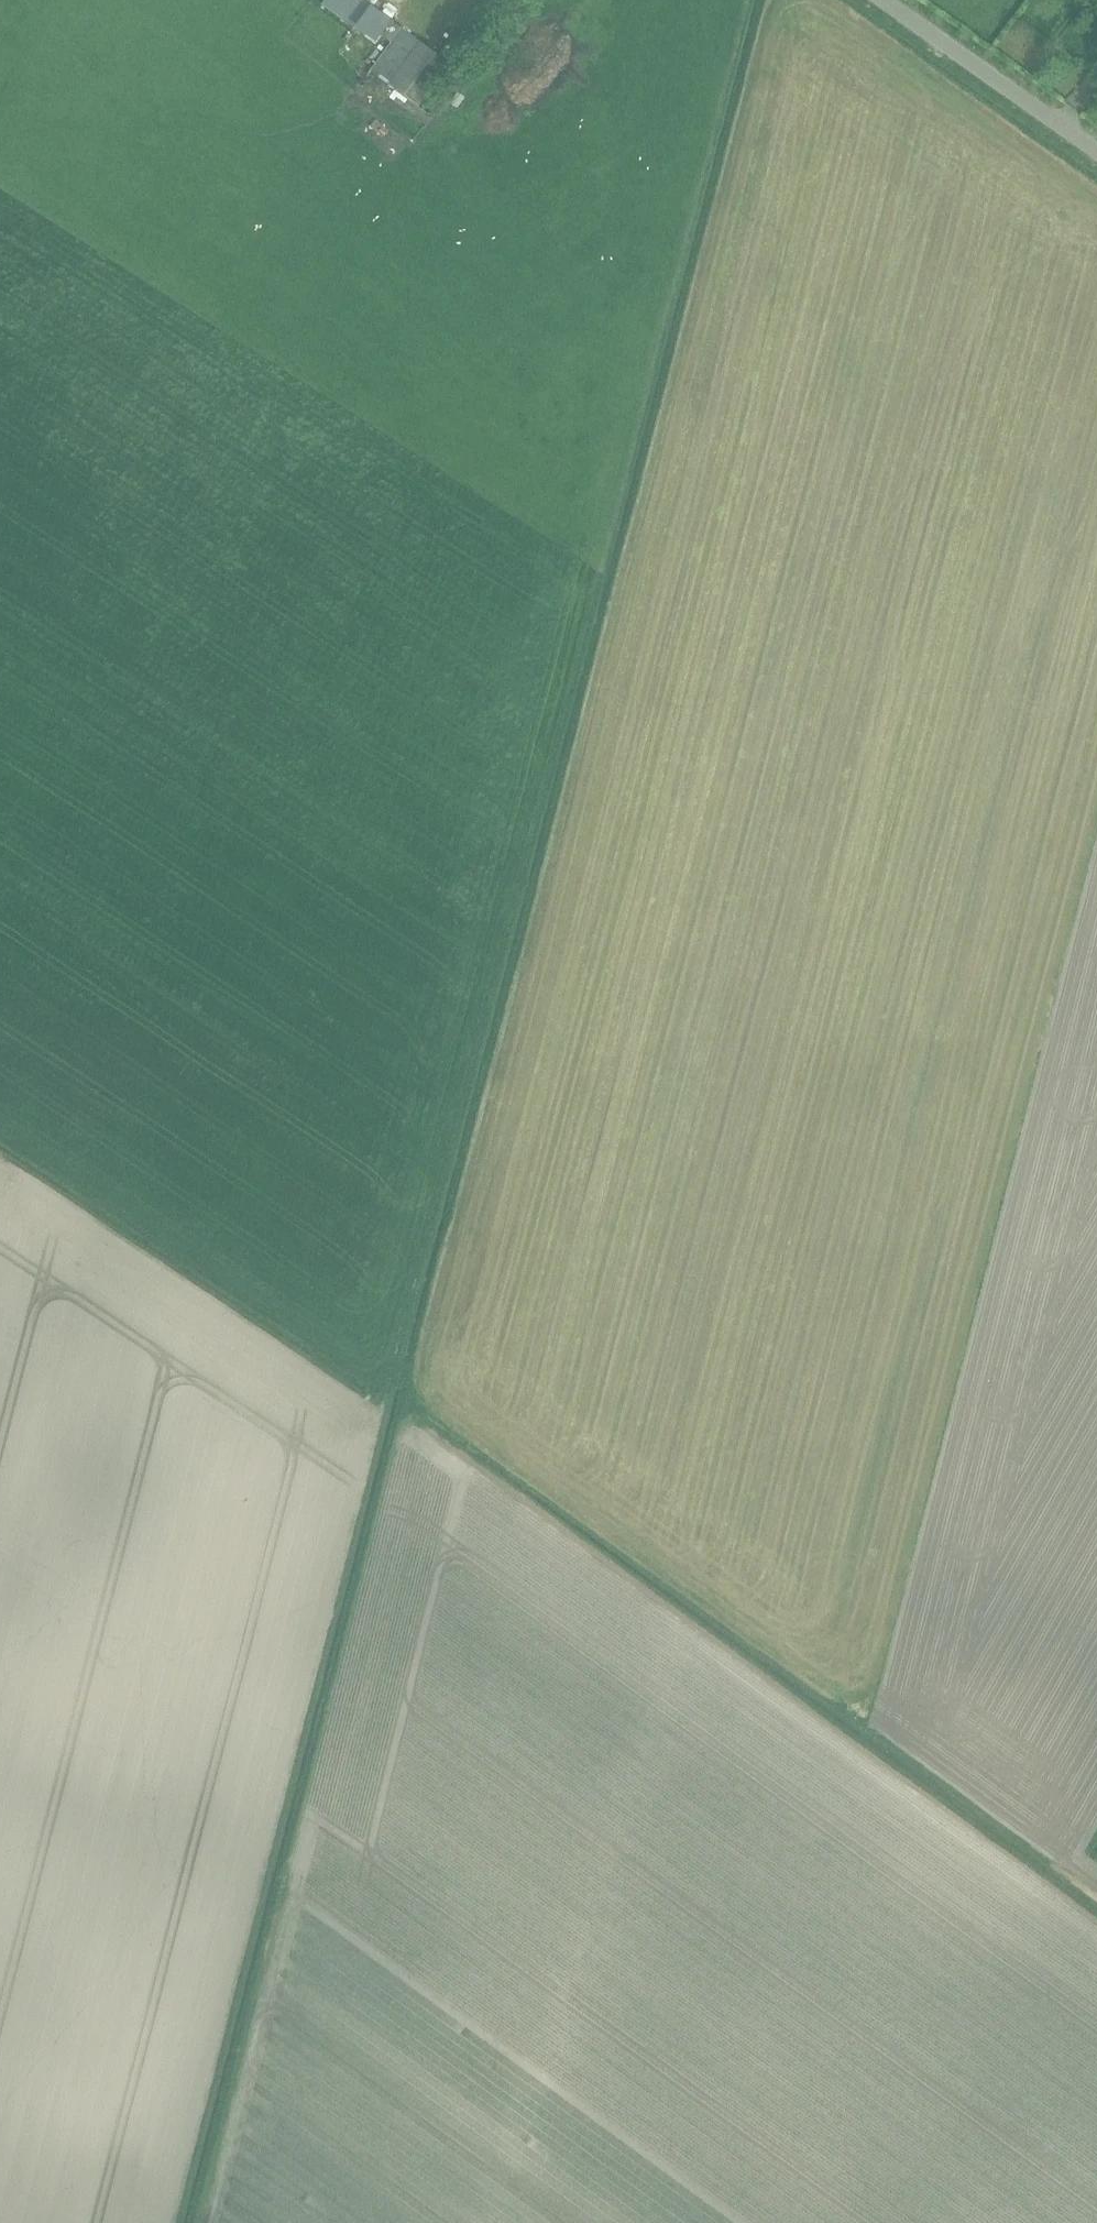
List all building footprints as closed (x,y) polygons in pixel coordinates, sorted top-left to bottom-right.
[(391,22),(362,0),(344,0),(333,13),(375,44),(380,37),(391,22)] [(418,107),(450,64),(391,22),(380,37),(390,42),(370,72),(418,107)]
